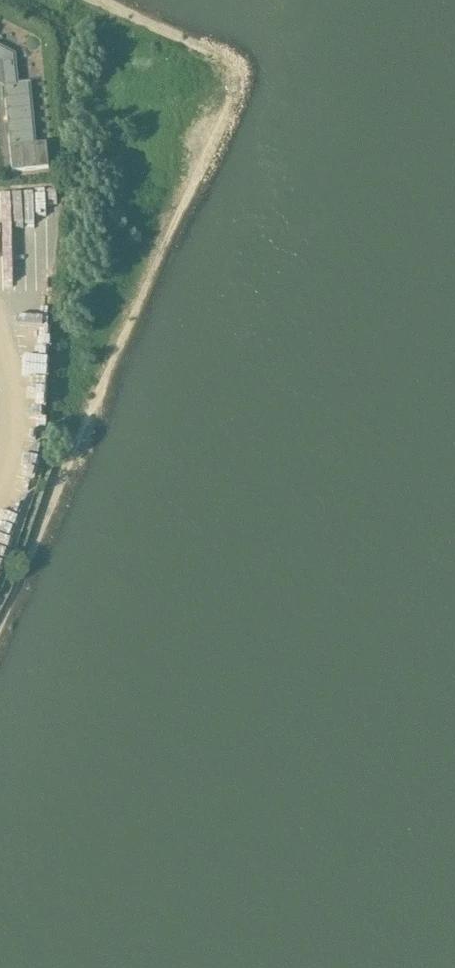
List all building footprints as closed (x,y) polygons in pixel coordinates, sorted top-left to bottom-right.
[(47,144),(35,145),(29,85),(17,86),(14,56),(0,48),(0,62),(3,63),(13,172),(50,168),(47,144)] [(17,213),(19,270),(31,270),(31,290),(47,289),(46,246),(40,246),(38,192),(3,193),(4,213),(17,213)] [(34,328),(35,376),(56,376),(54,328),(34,328)]
